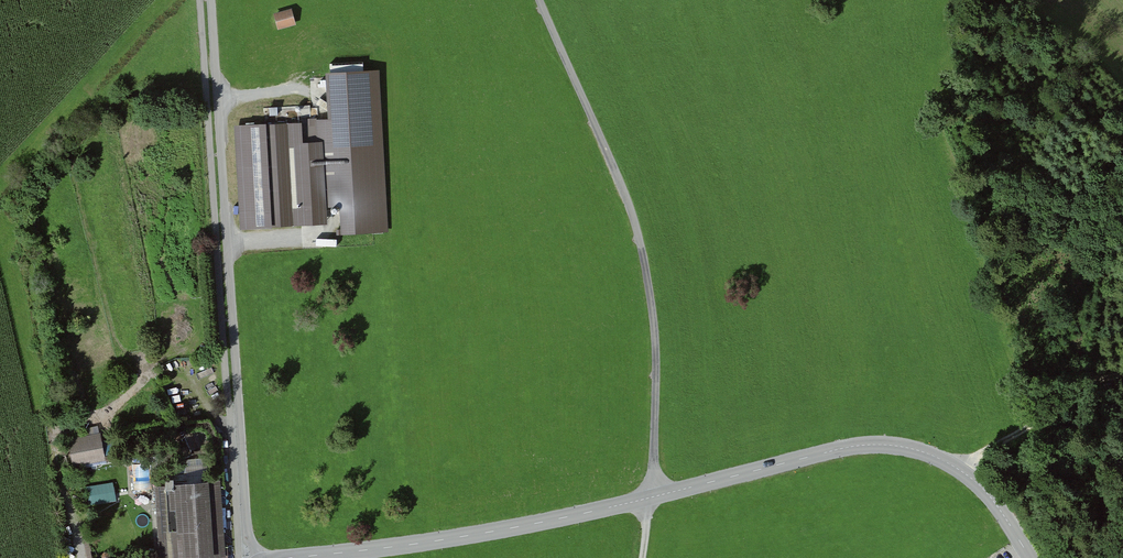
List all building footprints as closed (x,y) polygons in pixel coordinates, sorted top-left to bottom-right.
[(293,9),(277,13),(281,31),(298,26),(293,9)] [(303,122),(237,126),(244,227),(328,222),(327,206),(369,204),(364,117),(320,119),(321,140),(304,141),(303,122)] [(102,435),(72,439),(76,467),(106,463),(102,435)] [(90,506),(118,501),(115,482),(87,486),(90,506)] [(179,485),(179,493),(172,494),(173,509),(181,509),(182,532),(176,533),(177,557),(223,557),(228,557),(223,482),(179,485)]
